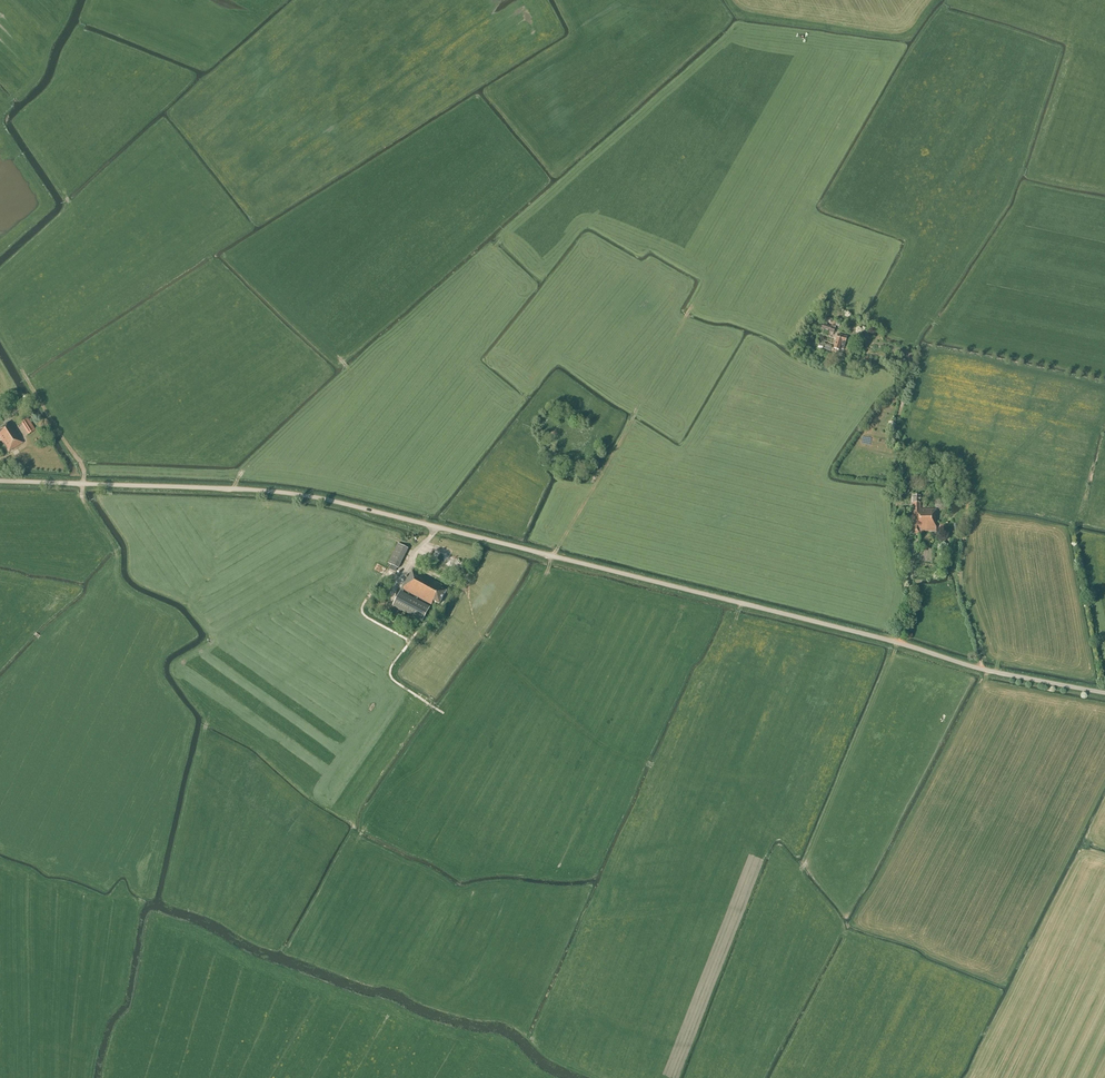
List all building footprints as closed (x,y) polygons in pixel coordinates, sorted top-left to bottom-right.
[(823,324),(821,330),(829,332),(833,334),(836,327),(831,325),(831,327),(823,324)] [(843,349),(847,336),(838,334),(834,347),(833,349),(839,350),(839,348),(843,349)] [(903,368),(907,361),(902,358),(898,366),(903,368)] [(23,443),(10,422),(0,428),(0,437),(2,441),(9,452),(9,451),(12,450),(23,443)] [(935,531),(935,509),(920,509),(920,496),(913,496),(913,511),(911,511),(912,534),(921,534),(921,532),(935,531)] [(388,563),(398,569),(408,548),(398,543),(388,563)] [(409,574),(401,589),(402,589),(404,590),(417,597),(418,598),(431,605),(433,601),(439,604),(446,591),(440,588),(442,586),(413,570),(410,574),(409,574)] [(400,591),(392,606),(422,622),(430,607),(417,600),(418,598),(417,597),(416,599),(403,592),(404,590),(402,589),(400,591)]
